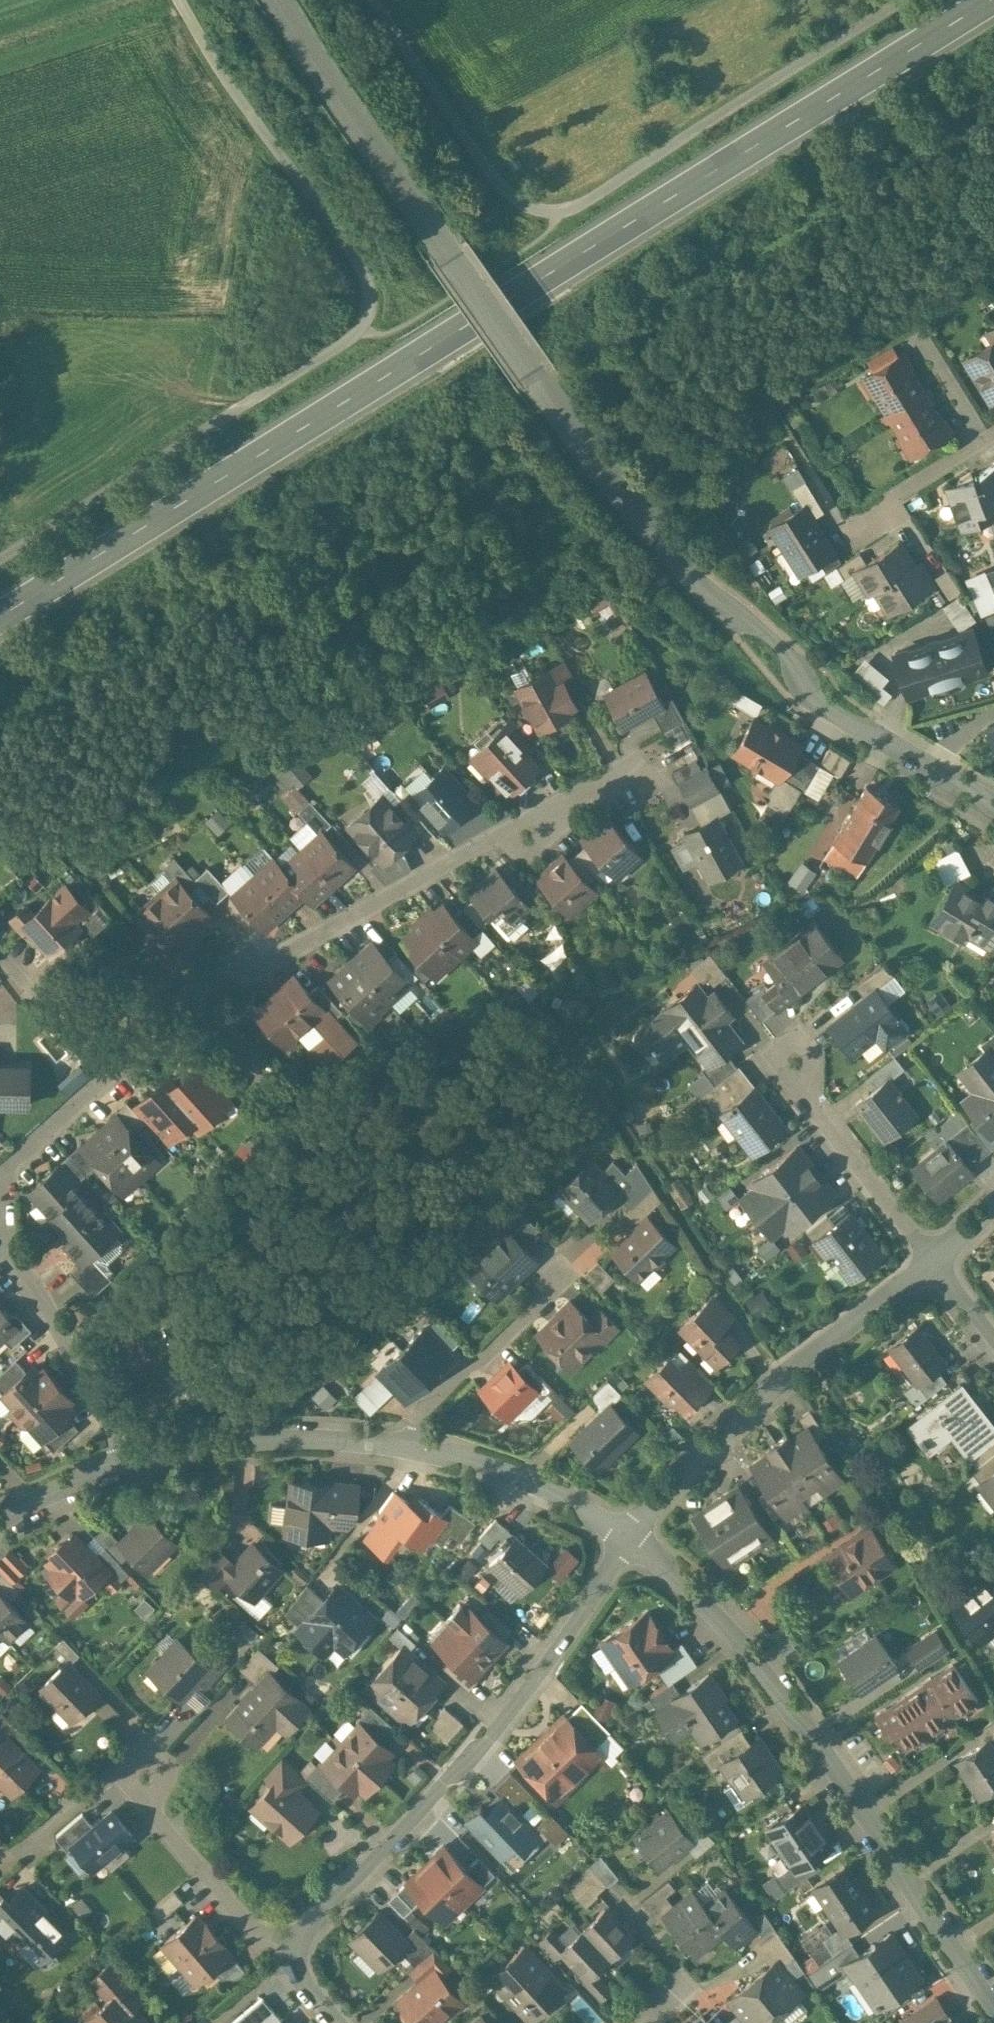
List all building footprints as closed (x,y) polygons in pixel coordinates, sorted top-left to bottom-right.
[(971,356),(979,368),(973,372),(992,402),(993,400),(993,341),(971,356)] [(902,354),(871,373),(882,391),(876,394),(889,416),(917,399),(913,393),(919,389),(907,369),(911,367),(902,354)] [(921,405),(917,399),(889,416),(903,438),(909,434),(920,452),(951,432),(943,419),(940,421),(927,401),(921,405)] [(985,468),(989,481),(993,492),(993,491),(993,465),(985,468)] [(824,511),(805,480),(792,488),(802,506),(803,506),(811,518),(824,511)] [(948,493),(961,536),(993,526),(993,524),(987,507),(993,505),(993,491),(993,492),(989,481),(948,493)] [(811,518),(803,506),(802,506),(771,526),(800,572),(833,552),(811,518)] [(866,563),(856,569),(856,570),(870,593),(875,589),(890,612),(932,586),(917,562),(912,565),(898,543),(866,563)] [(860,552),(837,566),(844,577),(856,570),(856,569),(866,563),(860,552)] [(985,571),(991,585),(993,584),(993,568),(985,571)] [(961,591),(946,569),(935,576),(949,598),(961,591)] [(955,624),(972,617),(964,596),(947,602),(955,624)] [(971,628),(895,653),(908,694),(985,670),(971,628)] [(884,703),(893,692),(884,684),(890,677),(866,656),(851,673),(884,703)] [(548,669),(517,687),(540,728),(571,711),(567,703),(573,700),(563,681),(556,685),(548,669)] [(645,672),(606,693),(624,725),(652,709),(662,704),(662,702),(645,672)] [(749,694),(743,704),(757,712),(762,702),(749,694)] [(672,697),(662,702),(662,704),(652,709),(663,730),(684,719),(672,697)] [(799,743),(755,717),(734,752),(778,778),(780,776),(795,750),(799,743)] [(520,745),(511,735),(520,727),(512,718),(480,747),(487,756),(481,761),(482,762),(478,765),(489,777),(492,774),(509,792),(537,767),(527,756),(525,757),(517,748),(520,745)] [(851,758),(830,746),(819,764),(840,777),(851,758)] [(819,764),(795,750),(780,776),(804,790),(819,764)] [(707,766),(679,781),(690,802),(718,787),(707,766)] [(448,767),(414,798),(450,836),(484,806),(448,767)] [(899,805),(867,785),(834,841),(866,860),(899,805)] [(389,806),(380,795),(353,820),(358,826),(358,835),(380,859),(383,862),(399,847),(416,833),(391,805),(389,806)] [(331,823),(309,799),(298,810),(319,833),(322,831),(331,823)] [(715,816),(684,833),(709,879),(740,861),(715,816)] [(640,855),(605,817),(589,831),(594,837),(587,843),(605,863),(611,858),(623,871),(640,855)] [(319,833),(302,849),(333,883),(353,865),(322,831),(319,833)] [(866,860),(834,841),(824,858),(856,877),(866,860)] [(605,863),(587,843),(577,852),(595,872),(605,863)] [(933,859),(946,884),(972,871),(959,846),(933,859)] [(399,847),(383,862),(380,859),(371,867),(385,882),(411,868),(404,852),(399,847)] [(333,883),(302,849),(282,867),(282,868),(304,892),(304,893),(312,902),(333,883)] [(595,872),(577,852),(568,860),(592,887),(601,879),(595,872)] [(568,860),(563,855),(538,878),(554,896),(554,901),(576,902),(578,905),(595,890),(592,887),(568,860)] [(194,878),(174,856),(164,865),(175,877),(176,876),(189,891),(198,883),(194,878)] [(282,867),(274,858),(253,876),(284,910),(304,893),(304,892),(282,868),(282,867)] [(790,880),(805,890),(818,870),(803,860),(790,880)] [(229,890),(207,866),(194,878),(198,883),(215,902),(229,890)] [(528,905),(497,870),(485,880),(488,884),(474,897),(491,916),(502,929),(522,911),(528,905)] [(189,891),(176,876),(175,877),(158,892),(198,936),(206,929),(201,923),(210,914),(189,891)] [(284,910),(253,876),(233,895),(263,929),(284,910)] [(956,881),(932,921),(963,939),(970,927),(993,941),(993,894),(986,889),(982,896),(956,881)] [(77,899),(65,885),(52,896),(53,897),(52,897),(72,919),(79,914),(71,905),(77,899)] [(112,917),(90,892),(77,905),(88,917),(82,922),(82,923),(93,935),(112,917)] [(198,936),(158,892),(140,908),(175,947),(185,938),(190,944),(198,936)] [(72,919),(52,897),(53,897),(52,896),(34,913),(31,915),(35,919),(26,928),(27,928),(49,952),(49,953),(49,954),(82,923),(82,922),(78,926),(72,919)] [(491,916),(474,897),(464,906),(480,925),(489,917),(491,916)] [(454,915),(443,903),(434,911),(431,907),(422,915),(458,955),(472,943),(468,940),(473,936),(454,915)] [(26,904),(19,910),(18,909),(17,910),(18,911),(10,918),(22,932),(26,928),(35,919),(31,915),(34,913),(26,904)] [(480,925),(464,906),(454,915),(473,936),(482,927),(480,925)] [(522,911),(502,929),(491,916),(489,917),(494,922),(508,938),(513,938),(529,924),(529,919),(522,911)] [(458,955),(422,915),(412,924),(415,928),(403,939),(415,952),(432,972),(440,965),(443,969),(458,955)] [(841,958),(813,923),(789,941),(792,944),(768,963),(779,977),(768,985),(763,988),(777,1006),(781,1003),(792,994),(793,995),(841,958)] [(389,961),(371,942),(351,960),(388,1002),(389,1002),(409,983),(389,961)] [(415,952),(405,961),(418,975),(423,980),(432,972),(415,952)] [(405,961),(398,953),(389,961),(409,983),(418,975),(405,961)] [(726,974),(710,953),(690,968),(701,982),(708,977),(713,984),(726,974)] [(388,1002),(351,960),(330,979),(354,1006),(369,1022),(380,1013),(378,1011),(388,1002)] [(884,962),(855,985),(864,997),(875,989),(875,990),(894,975),(884,962)] [(295,976),(255,1012),(284,1043),(315,1016),(323,1008),(309,992),(295,976)] [(765,982),(745,998),(762,1020),(783,1004),(781,1003),(777,1006),(763,988),(768,985),(765,982)] [(342,1010),(318,984),(309,992),(323,1008),(315,1016),(325,1026),(342,1010)] [(739,1039),(697,984),(639,1029),(652,1046),(664,1037),(666,1040),(683,1027),(697,1044),(695,1045),(709,1062),(739,1039)] [(864,997),(829,1024),(852,1054),(876,1035),(885,1046),(906,1030),(875,990),(875,989),(864,997)] [(354,1006),(346,1014),(364,1035),(373,1027),(369,1022),(354,1006)] [(980,1043),(986,1050),(987,1049),(993,1058),(993,1033),(980,1043)] [(987,1049),(986,1050),(968,1064),(984,1085),(964,1099),(991,1133),(993,1131),(993,1058),(987,1049)] [(894,1055),(864,1078),(873,1089),(887,1078),(888,1080),(904,1067),(894,1055)] [(70,1090),(89,1072),(81,1063),(62,1082),(70,1090)] [(0,1065),(0,1103),(28,1104),(29,1066),(0,1065)] [(749,1089),(734,1068),(714,1083),(730,1104),(749,1089)] [(230,1098),(204,1069),(196,1077),(221,1105),(230,1098)] [(196,1077),(192,1073),(172,1091),(165,1083),(164,1083),(201,1124),(221,1105),(196,1077)] [(873,1089),(856,1102),(884,1139),(915,1115),(899,1094),(902,1092),(900,1090),(897,1092),(888,1080),(887,1078),(873,1089)] [(201,1124),(164,1083),(144,1102),(154,1114),(173,1134),(174,1133),(193,1116),(200,1124),(201,1124)] [(730,1104),(721,1111),(752,1150),(782,1127),(763,1102),(764,1101),(754,1088),(751,1090),(749,1089),(730,1104)] [(145,1121),(127,1101),(113,1113),(116,1116),(117,1115),(133,1132),(145,1121)] [(173,1134),(154,1114),(146,1121),(168,1145),(177,1137),(174,1133),(173,1134)] [(133,1132),(117,1115),(116,1116),(100,1131),(137,1172),(155,1157),(133,1132)] [(989,1150),(967,1121),(947,1137),(969,1165),(989,1150)] [(137,1172),(100,1131),(83,1146),(82,1147),(98,1164),(119,1188),(137,1172)] [(947,1137),(910,1166),(937,1200),(974,1171),(969,1165),(947,1137)] [(81,1143),(68,1155),(68,1156),(85,1174),(86,1175),(98,1164),(82,1147),(83,1146),(81,1143)] [(796,1146),(750,1182),(754,1187),(742,1197),(771,1234),(783,1224),(787,1229),(833,1193),(831,1190),(832,1189),(823,1176),(821,1178),(808,1161),(810,1160),(800,1147),(798,1149),(796,1146)] [(85,1174),(68,1156),(57,1166),(74,1184),(85,1174)] [(590,1161),(565,1186),(576,1198),(576,1204),(586,1214),(590,1214),(592,1216),(616,1193),(631,1179),(625,1172),(613,1160),(601,1171),(590,1161)] [(652,1186),(637,1162),(625,1172),(631,1179),(616,1193),(630,1208),(652,1186)] [(74,1184),(57,1166),(29,1191),(50,1214),(44,1220),(45,1221),(52,1215),(72,1237),(65,1243),(81,1261),(82,1262),(90,1255),(116,1231),(74,1184)] [(630,1208),(626,1211),(639,1225),(648,1216),(646,1214),(661,1199),(652,1186),(630,1208)] [(539,1228),(519,1208),(501,1225),(507,1231),(508,1230),(522,1244),(539,1228)] [(883,1253),(849,1211),(834,1223),(813,1239),(826,1255),(832,1251),(852,1277),(883,1253)] [(826,1214),(806,1230),(813,1239),(834,1223),(826,1214)] [(639,1225),(612,1252),(636,1277),(650,1264),(657,1264),(663,1259),(663,1252),(673,1242),(648,1216),(639,1225)] [(507,1231),(469,1267),(496,1296),(535,1259),(535,1258),(522,1244),(508,1230),(507,1231)] [(111,1278),(90,1255),(82,1262),(81,1261),(70,1271),(92,1296),(111,1278)] [(603,1287),(615,1275),(599,1258),(587,1270),(603,1287)] [(713,1296),(681,1327),(706,1353),(711,1348),(721,1359),(737,1344),(720,1327),(732,1316),(713,1296)] [(588,1320),(569,1300),(557,1311),(559,1314),(538,1334),(570,1367),(602,1336),(598,1332),(599,1331),(588,1320)] [(3,1338),(11,1347),(31,1329),(18,1314),(16,1313),(13,1313),(10,1314),(0,1303),(0,1340),(3,1338)] [(616,1326),(600,1309),(588,1320),(599,1331),(598,1332),(602,1336),(604,1339),(616,1326)] [(446,1352),(415,1320),(370,1364),(401,1395),(446,1352)] [(946,1361),(917,1325),(888,1347),(917,1384),(937,1368),(946,1361)] [(688,1358),(680,1366),(670,1356),(653,1373),(668,1388),(668,1401),(676,1401),(685,1410),(713,1383),(688,1358)] [(0,1373),(0,1390),(2,1392),(26,1370),(16,1359),(0,1373)] [(552,1387),(527,1361),(517,1371),(535,1389),(534,1390),(541,1397),(552,1387)] [(508,1362),(482,1388),(508,1416),(534,1390),(535,1389),(517,1371),(508,1362)] [(39,1372),(32,1365),(26,1370),(2,1392),(13,1405),(13,1413),(22,1423),(30,1424),(43,1438),(67,1416),(73,1410),(67,1403),(64,1391),(50,1376),(39,1372)] [(937,1368),(917,1384),(926,1396),(946,1380),(937,1368)] [(607,1378),(587,1398),(600,1412),(609,1403),(610,1404),(622,1393),(607,1378)] [(327,1406),(338,1396),(325,1382),(314,1392),(327,1406)] [(909,1425),(930,1451),(932,1449),(927,1443),(947,1427),(969,1455),(993,1435),(993,1426),(961,1384),(909,1425)] [(600,1412),(571,1440),(598,1467),(636,1431),(610,1404),(609,1403),(600,1412)] [(826,1433),(810,1410),(799,1417),(806,1428),(808,1428),(816,1440),(826,1433)] [(67,1416),(43,1438),(54,1450),(78,1428),(67,1416)] [(806,1428),(790,1440),(786,1435),(767,1447),(770,1452),(752,1464),(769,1489),(783,1511),(803,1499),(799,1494),(816,1483),(819,1488),(839,1475),(816,1440),(808,1428),(806,1428)] [(969,1455),(977,1465),(993,1452),(993,1435),(969,1455)] [(974,1467),(984,1478),(993,1470),(993,1452),(977,1465),(974,1467)] [(984,1478),(993,1491),(993,1470),(984,1478)] [(332,1485),(291,1481),(289,1501),(285,1504),(284,1510),(287,1514),(285,1533),(309,1535),(310,1527),(316,1528),(325,1523),(347,1525),(355,1515),(358,1484),(332,1481),(332,1485)] [(770,1536),(738,1487),(694,1516),(726,1565),(770,1536)] [(783,1511),(769,1489),(758,1496),(773,1518),(783,1511)] [(444,1518),(419,1500),(413,1507),(410,1504),(410,1503),(403,1498),(389,1518),(379,1511),(373,1520),(394,1535),(400,1527),(414,1537),(412,1541),(427,1552),(437,1537),(433,1534),(444,1518)] [(874,1509),(857,1520),(864,1530),(870,1526),(880,1518),(874,1509)] [(120,1541),(119,1542),(129,1552),(146,1569),(175,1541),(148,1514),(120,1541)] [(496,1518),(478,1537),(489,1547),(506,1528),(496,1518)] [(120,1541),(105,1525),(94,1535),(104,1545),(119,1561),(129,1552),(119,1542),(120,1541)] [(864,1530),(825,1556),(832,1566),(831,1567),(830,1573),(837,1582),(843,1583),(847,1588),(861,1578),(864,1583),(895,1562),(870,1526),(864,1530)] [(75,1533),(62,1546),(59,1543),(50,1551),(53,1554),(46,1560),(56,1570),(51,1574),(66,1590),(71,1586),(80,1595),(108,1569),(109,1568),(95,1553),(75,1533)] [(546,1563),(515,1536),(489,1565),(520,1592),(546,1563)] [(281,1568),(253,1542),(235,1561),(225,1572),(227,1574),(254,1598),(281,1568)] [(0,1555),(0,1566),(14,1579),(30,1562),(11,1544),(0,1555)] [(567,1544),(547,1567),(561,1579),(581,1557),(567,1544)] [(119,1561),(104,1545),(95,1553),(109,1568),(108,1569),(119,1580),(128,1572),(119,1562),(119,1561)] [(218,1546),(197,1570),(215,1587),(227,1574),(225,1572),(235,1561),(218,1546)] [(2,1572),(0,1574),(0,1592),(9,1601),(20,1591),(2,1572)] [(957,1608),(982,1645),(993,1637),(993,1583),(957,1608)] [(324,1599),(306,1584),(284,1612),(300,1627),(309,1617),(308,1616),(324,1599)] [(354,1603),(335,1587),(324,1599),(308,1616),(309,1617),(310,1617),(312,1614),(324,1625),(324,1630),(344,1648),(343,1649),(344,1650),(373,1618),(358,1604),(354,1603)] [(0,1592),(0,1632),(1,1633),(7,1639),(27,1620),(9,1601),(0,1592)] [(34,1623),(43,1614),(23,1593),(14,1601),(34,1623)] [(480,1617),(467,1605),(451,1623),(489,1658),(506,1640),(504,1638),(480,1617)] [(512,1629),(488,1608),(480,1617),(504,1638),(512,1629)] [(646,1612),(602,1642),(618,1665),(625,1661),(635,1676),(656,1662),(653,1657),(656,1643),(657,1643),(664,1638),(646,1612)] [(489,1658),(451,1623),(434,1642),(451,1657),(472,1677),(474,1675),(489,1658)] [(415,1642),(398,1626),(389,1635),(401,1646),(402,1645),(408,1651),(415,1642)] [(934,1630),(907,1649),(919,1666),(946,1648),(934,1630)] [(875,1635),(839,1659),(841,1662),(840,1668),(844,1673),(849,1674),(861,1691),(896,1667),(875,1635)] [(79,1653),(63,1636),(55,1644),(68,1659),(71,1661),(79,1653)] [(178,1637),(153,1664),(165,1674),(161,1679),(179,1696),(194,1679),(208,1664),(201,1658),(178,1637)] [(697,1664),(681,1641),(667,1651),(674,1661),(658,1671),(667,1684),(672,1681),(697,1664)] [(408,1651),(402,1645),(401,1646),(367,1684),(408,1721),(443,1683),(408,1651)] [(795,1645),(783,1653),(790,1663),(802,1655),(795,1645)] [(279,1664),(258,1646),(239,1666),(258,1684),(269,1672),(271,1673),(279,1664)] [(226,1663),(210,1648),(201,1658),(208,1664),(194,1679),(204,1688),(226,1663)] [(472,1677),(451,1657),(443,1666),(468,1690),(478,1679),(474,1675),(472,1677)] [(68,1659),(39,1687),(57,1706),(61,1703),(74,1716),(90,1700),(99,1691),(71,1661),(68,1659)] [(953,1663),(876,1716),(887,1734),(891,1731),(902,1746),(910,1740),(911,1743),(944,1720),(943,1718),(958,1708),(959,1710),(977,1698),(953,1663)] [(271,1673),(269,1672),(258,1684),(228,1718),(256,1743),(276,1720),(286,1730),(307,1706),(271,1673)] [(708,1674),(680,1693),(672,1681),(667,1684),(649,1697),(659,1712),(658,1713),(674,1737),(676,1736),(673,1731),(689,1720),(702,1739),(734,1717),(714,1689),(717,1687),(708,1674)] [(118,1710),(99,1691),(90,1700),(109,1719),(118,1710)] [(602,1693),(596,1712),(611,1717),(617,1698),(602,1693)] [(610,1731),(582,1702),(567,1717),(595,1746),(610,1731)] [(396,1728),(370,1704),(356,1720),(359,1723),(360,1722),(383,1743),(396,1728)] [(463,1722),(444,1706),(428,1724),(447,1740),(463,1722)] [(564,1714),(517,1760),(547,1791),(566,1773),(568,1775),(570,1776),(573,1776),(575,1776),(577,1776),(579,1775),(580,1774),(582,1773),(583,1771),(585,1768),(585,1765),(585,1764),(584,1762),(583,1760),(582,1758),(595,1746),(567,1717),(564,1714)] [(12,1720),(0,1731),(0,1738),(2,1740),(7,1735),(23,1752),(33,1742),(12,1720)] [(383,1743),(360,1722),(359,1723),(341,1743),(379,1777),(393,1760),(386,1754),(391,1749),(383,1743)] [(622,1743),(610,1731),(595,1746),(607,1758),(622,1743)] [(780,1771),(757,1738),(744,1747),(734,1732),(702,1754),(713,1770),(722,1763),(736,1783),(741,1780),(749,1792),(780,1771)] [(7,1735),(2,1740),(0,1742),(0,1780),(1,1780),(12,1791),(37,1766),(23,1752),(7,1735)] [(987,1740),(980,1745),(956,1761),(964,1772),(964,1775),(968,1781),(970,1781),(972,1783),(977,1780),(984,1791),(993,1785),(993,1751),(987,1741),(987,1740)] [(379,1777),(341,1743),(323,1763),(323,1764),(346,1785),(353,1791),(357,1787),(364,1793),(379,1777)] [(303,1774),(282,1755),(265,1774),(273,1782),(278,1776),(294,1790),(294,1784),(303,1774)] [(346,1785),(323,1764),(323,1763),(320,1760),(305,1776),(332,1800),(346,1785)] [(532,1794),(510,1772),(494,1788),(502,1795),(517,1810),(532,1794)] [(294,1790),(278,1776),(273,1782),(256,1801),(270,1814),(271,1825),(282,1825),(293,1834),(315,1810),(310,1805),(310,1800),(304,1800),(294,1790)] [(517,1810),(502,1795),(487,1811),(482,1806),(466,1822),(510,1864),(540,1832),(517,1810)] [(802,1804),(767,1828),(790,1862),(791,1863),(808,1851),(826,1839),(802,1804)] [(554,1840),(568,1829),(553,1809),(539,1819),(554,1840)] [(692,1839),(668,1809),(653,1821),(655,1823),(636,1839),(659,1866),(692,1839)] [(93,1825),(72,1844),(73,1845),(93,1868),(103,1859),(111,1868),(129,1853),(121,1844),(132,1834),(111,1810),(93,1825)] [(82,1812),(56,1834),(56,1837),(67,1850),(73,1845),(72,1844),(93,1825),(82,1812)] [(466,1869),(443,1845),(443,1846),(444,1847),(426,1864),(425,1863),(463,1903),(482,1885),(466,1869)] [(808,1851),(791,1863),(790,1862),(773,1873),(785,1891),(820,1867),(808,1851)] [(600,1854),(589,1865),(606,1883),(608,1885),(618,1876),(600,1854)] [(495,1873),(479,1857),(466,1869),(482,1885),(495,1873)] [(462,1904),(463,1903),(425,1863),(424,1864),(425,1865),(407,1882),(406,1881),(406,1882),(422,1898),(440,1916),(458,1899),(462,1904)] [(589,1865),(566,1885),(576,1896),(588,1885),(596,1893),(606,1883),(589,1865)] [(875,1911),(844,1865),(813,1886),(841,1927),(844,1932),(845,1932),(875,1911)] [(668,1879),(640,1901),(656,1921),(663,1915),(674,1906),(665,1895),(675,1887),(668,1879)] [(422,1898),(406,1882),(396,1891),(412,1907),(422,1898)] [(756,1926),(724,1887),(704,1904),(703,1904),(723,1930),(734,1943),(756,1926)] [(173,1889),(149,1909),(158,1920),(182,1899),(173,1889)] [(412,1907),(396,1891),(388,1899),(403,1915),(412,1907)] [(674,1906),(663,1915),(694,1953),(723,1930),(703,1904),(704,1904),(693,1891),(674,1906)] [(15,1893),(8,1900),(0,1908),(0,1925),(13,1939),(16,1936),(29,1949),(57,1922),(27,1892),(21,1899),(15,1893)] [(8,1900),(0,1892),(0,1908),(8,1900)] [(604,1908),(582,1928),(609,1957),(631,1937),(604,1908)] [(379,1911),(352,1937),(380,1966),(399,1949),(407,1941),(403,1937),(379,1911)] [(195,1914),(162,1942),(179,1963),(215,1932),(206,1922),(204,1924),(195,1914)] [(774,1926),(753,1943),(762,1953),(782,1937),(774,1926)] [(413,1927),(403,1937),(407,1941),(399,1949),(414,1965),(433,1948),(413,1927)] [(841,1927),(808,1949),(819,1965),(852,1942),(845,1932),(844,1932),(841,1927)] [(551,1928),(537,1941),(554,1959),(563,1951),(561,1949),(565,1944),(551,1928)] [(609,1957),(582,1928),(565,1944),(561,1949),(563,1951),(588,1978),(594,1972),(609,1957)] [(215,1932),(179,1963),(196,1983),(213,1968),(230,1954),(221,1944),(223,1942),(215,1932)] [(890,1933),(860,1954),(852,1942),(819,1965),(806,1973),(818,1990),(848,1970),(854,1979),(860,1975),(877,1999),(873,2005),(876,2007),(920,1977),(890,1933)] [(794,1957),(782,1937),(762,1953),(770,1963),(774,1959),(775,1960),(781,1957),(784,1961),(794,1957)] [(162,1944),(154,1950),(168,1969),(177,1963),(162,1944)] [(565,1988),(524,1945),(491,1975),(504,1989),(508,1985),(521,1998),(516,2002),(532,2019),(565,1988)] [(452,1967),(433,1948),(414,1965),(410,1968),(421,1981),(434,1970),(440,1977),(452,1967)] [(234,1959),(230,1954),(213,1968),(227,1984),(244,1969),(235,1958),(234,1959)] [(770,1963),(752,1978),(778,2011),(801,1992),(775,1960),(774,1959),(770,1963)] [(90,1979),(108,1999),(84,2020),(86,2022),(141,2022),(130,2010),(134,2007),(119,1989),(128,1981),(110,1961),(90,1979)] [(421,1981),(399,2000),(404,2006),(403,2008),(402,2009),(402,2010),(401,2012),(402,2014),(403,2015),(404,2017),(406,2018),(409,2019),(412,2017),(422,2009),(433,2022),(444,2013),(449,2013),(462,2002),(440,1977),(434,1970),(421,1981)] [(610,1989),(594,1972),(588,1978),(584,1981),(601,1998),(610,1989)] [(752,1978),(729,1996),(740,2010),(750,2022),(764,2022),(778,2011),(752,1978)] [(238,2017),(243,2022),(262,2022),(259,2019),(272,2008),(262,1997),(238,2017)] [(943,2019),(947,2016),(934,1997),(901,2020),(903,2022),(946,2022),(943,2019)] [(272,2008),(259,2019),(262,2022),(275,2022),(280,2018),(272,2008)] [(728,2020),(730,2022),(750,2022),(740,2010),(728,2020)]
